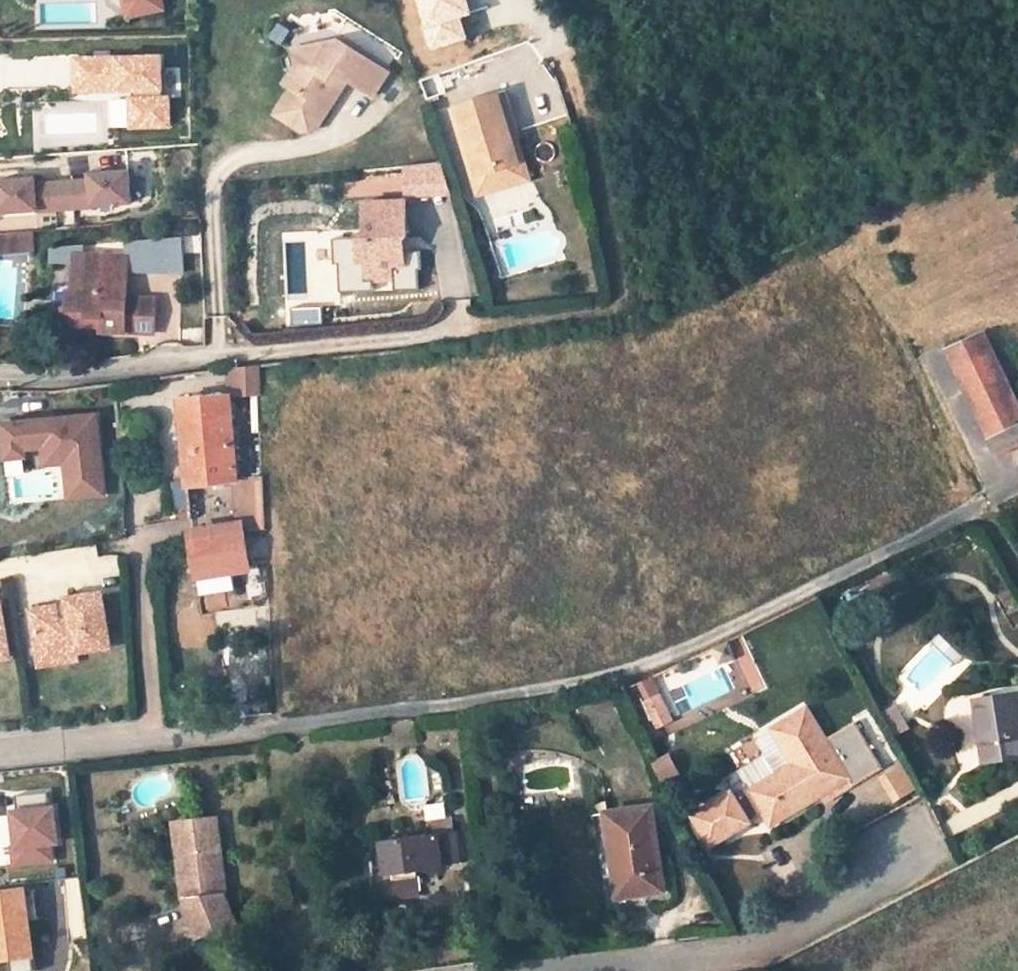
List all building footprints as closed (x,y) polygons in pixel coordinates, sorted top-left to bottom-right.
[(112,1),(133,15),(141,14),(138,0),(112,0),(112,1)] [(141,14),(160,10),(158,0),(138,0),(141,14)] [(327,43),(309,67),(297,68),(287,81),(293,86),(272,114),(297,133),(313,131),(338,101),(336,87),(348,85),(370,101),(389,76),(345,41),(327,43)] [(309,67),(327,43),(297,45),(297,68),(309,67)] [(112,130),(167,129),(165,54),(70,56),(71,97),(112,95),(112,130)] [(521,159),(501,97),(494,73),(453,86),(461,110),(481,172),(521,159)] [(481,172),(461,110),(450,114),(477,197),(535,179),(507,95),(501,97),(521,159),(481,172)] [(94,208),(94,207),(133,204),(130,172),(91,175),(92,181),(74,182),(75,209),(94,208)] [(39,211),(40,212),(58,211),(56,183),(38,185),(37,179),(0,181),(0,204),(1,213),(39,211)] [(74,182),(56,183),(58,211),(75,209),(74,182)] [(367,247),(366,265),(393,267),(393,257),(401,258),(403,237),(398,237),(398,227),(407,227),(408,194),(371,192),(368,226),(360,225),(359,247),(367,247)] [(23,252),(22,235),(0,237),(0,251),(23,252)] [(367,247),(359,247),(358,264),(366,265),(367,247)] [(100,330),(154,332),(156,300),(126,299),(127,256),(102,255),(101,272),(79,272),(79,291),(70,291),(70,307),(65,308),(65,324),(87,325),(87,316),(101,317),(100,325),(100,330)] [(101,272),(102,255),(70,255),(70,291),(79,291),(79,272),(101,272)] [(393,257),(393,267),(401,268),(401,258),(393,257)] [(87,316),(87,325),(100,325),(101,317),(87,316)] [(956,369),(993,352),(984,335),(947,351),(956,369)] [(956,369),(962,382),(998,364),(993,352),(956,369)] [(188,485),(236,480),(237,481),(239,480),(239,478),(237,443),(234,443),(231,397),(260,395),(259,364),(229,368),(231,395),(182,398),(188,485)] [(962,382),(988,437),(1017,423),(1017,407),(998,364),(962,382)] [(98,413),(3,421),(6,457),(26,455),(25,447),(64,444),(68,497),(104,494),(98,413)] [(988,437),(995,452),(1017,441),(1017,423),(988,437)] [(236,480),(236,493),(264,492),(263,476),(239,478),(239,480),(237,481),(236,480)] [(243,531),(265,530),(264,492),(236,493),(237,529),(242,528),(243,531)] [(181,522),(190,520),(189,507),(180,508),(181,522)] [(237,529),(192,536),(193,540),(201,594),(237,588),(234,568),(249,566),(243,531),(242,528),(237,529)] [(60,603),(33,607),(40,650),(60,647),(62,656),(80,653),(79,646),(111,641),(101,589),(68,595),(71,610),(62,612),(60,603)] [(10,652),(1,601),(0,601),(0,654),(10,652)] [(60,647),(40,650),(42,660),(62,656),(60,647)] [(873,694),(880,707),(882,712),(892,706),(882,689),(873,694)] [(982,740),(984,761),(1017,756),(1017,692),(984,697),(989,739),(982,740)] [(651,706),(663,700),(660,694),(648,700),(651,706)] [(989,739),(984,697),(976,698),(982,740),(989,739)] [(660,726),(672,720),(663,700),(651,706),(660,726)] [(764,812),(771,823),(772,822),(822,793),(849,776),(853,783),(882,766),(865,737),(858,740),(850,725),(827,739),(808,708),(777,727),(798,762),(751,791),(747,785),(696,816),(712,843),(764,812)] [(865,737),(856,722),(850,725),(858,740),(865,737)] [(670,755),(655,763),(662,777),(677,769),(670,755)] [(901,762),(875,774),(889,803),(915,791),(901,762)] [(822,793),(826,800),(853,783),(849,776),(822,793)] [(643,881),(644,894),(664,891),(652,806),(606,812),(615,885),(643,881)] [(216,818),(177,822),(186,898),(188,910),(199,937),(237,920),(225,894),(216,818)] [(458,862),(455,830),(404,836),(396,837),(386,838),(386,844),(390,870),(390,873),(394,873),(395,880),(381,882),(383,899),(411,895),(410,889),(420,888),(417,870),(439,867),(439,864),(458,862)] [(390,870),(386,844),(369,846),(372,872),(390,870)] [(643,881),(615,885),(617,897),(644,894),(643,881)] [(32,954),(24,888),(0,891),(0,958),(32,954)]
